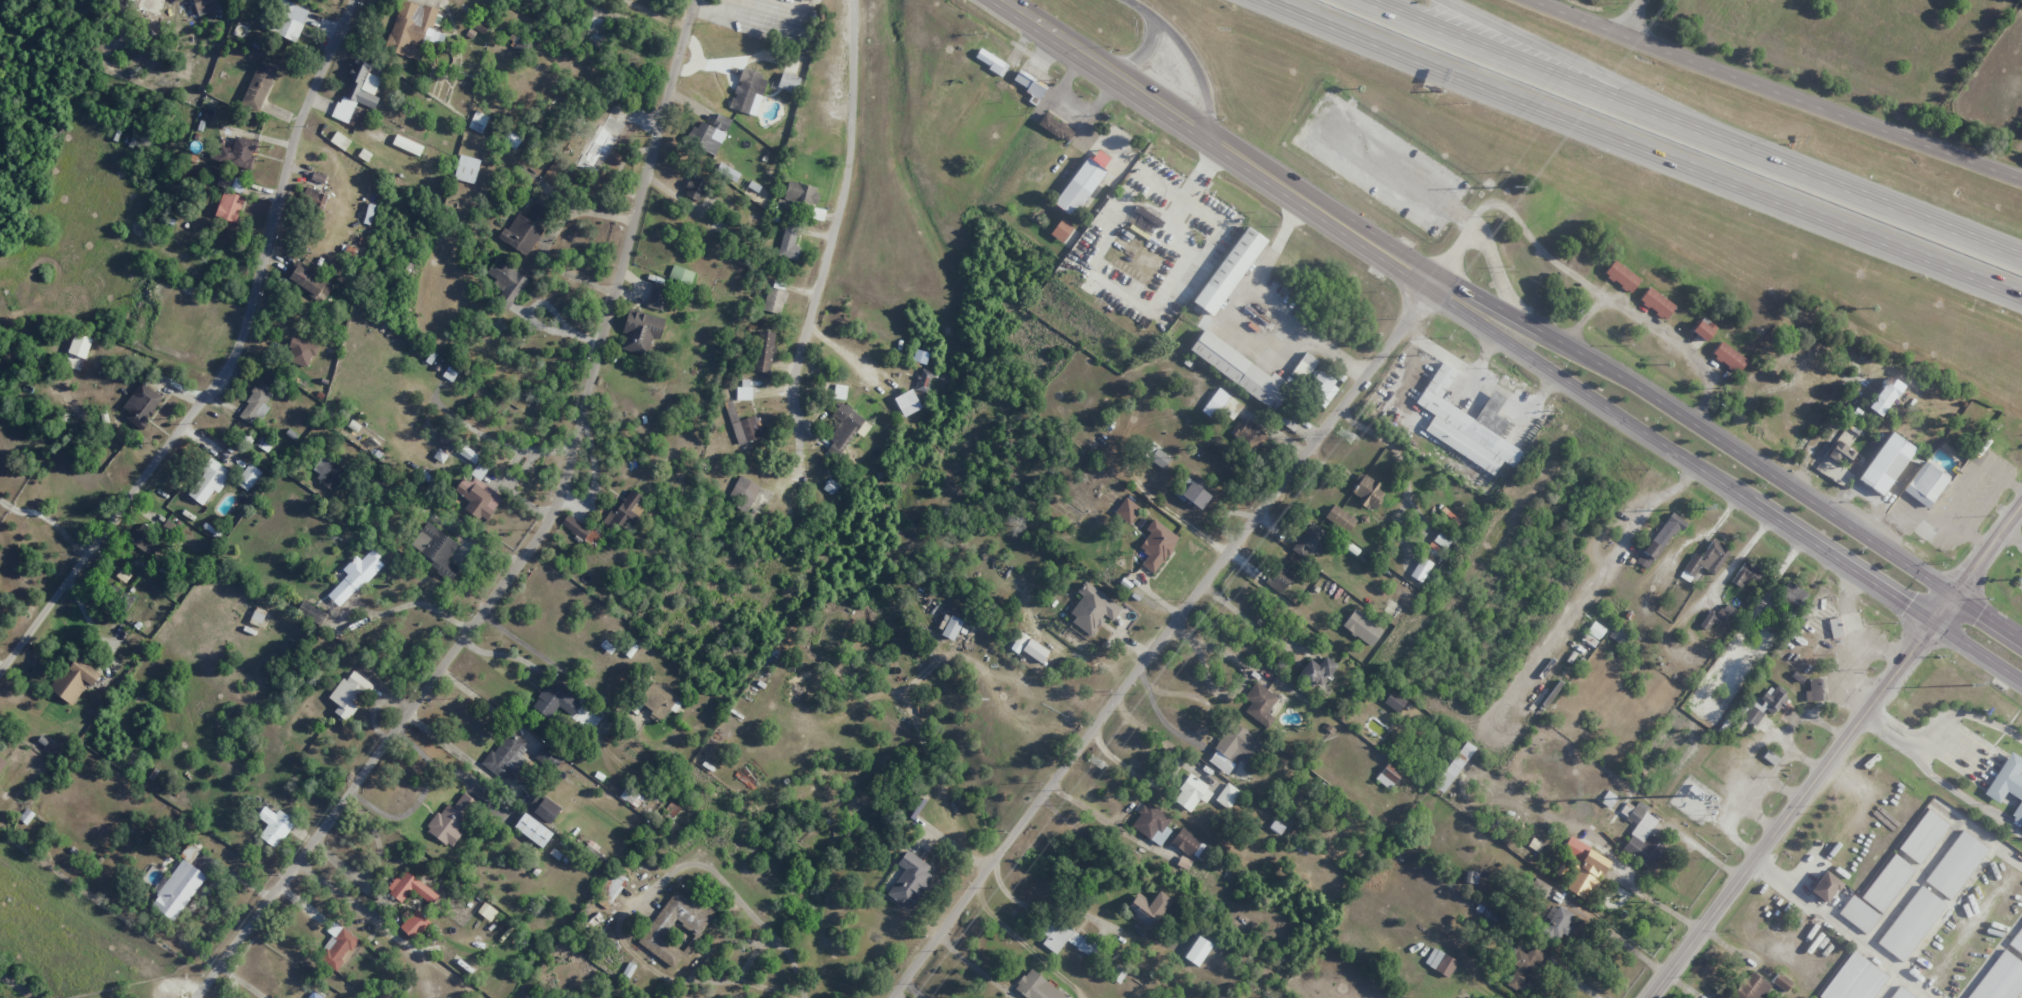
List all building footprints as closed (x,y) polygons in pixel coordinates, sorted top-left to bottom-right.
[(194,12),(219,12),(219,0),(194,0),(194,12)] [(423,51),(414,48),(416,42),(428,46),(430,40),(439,43),(442,33),(432,29),(438,10),(403,0),(400,0),(386,50),(420,60),(423,51)] [(1002,75),(1008,65),(980,48),(974,58),(1002,75)] [(259,111),(279,65),(261,57),(240,103),(259,111)] [(355,126),(363,106),(374,110),(379,97),(374,96),(380,78),(367,73),(371,64),(355,58),(333,118),(355,126)] [(762,96),(768,77),(742,69),(730,108),(749,114),(755,94),(762,96)] [(1028,101),(1035,106),(1047,86),(1020,69),(1012,80),(1033,94),(1028,101)] [(777,88),(796,93),(800,77),(781,72),(777,88)] [(488,116),(474,111),(469,128),(483,133),(488,116)] [(624,123),(604,113),(578,167),(598,177),(624,123)] [(1074,130),(1044,113),(1038,125),(1068,142),(1074,130)] [(731,119),(718,114),(712,126),(697,120),(687,144),(715,156),(722,140),(715,137),(718,128),(726,132),(731,119)] [(330,141),(344,150),(350,140),(336,131),(330,141)] [(258,141),(235,136),(232,148),(218,145),(214,162),(252,170),(258,141)] [(1110,158),(1098,150),(1093,157),(1105,165),(1110,158)] [(479,159),(458,155),(454,179),(475,183),(479,159)] [(1091,158),(1111,173),(1076,221),(1055,206),(1091,158)] [(739,171),(719,164),(716,172),(736,179),(739,171)] [(326,176),(313,171),(311,179),(323,184),(326,176)] [(684,196),(699,202),(708,181),(692,175),(684,196)] [(232,180),(220,177),(218,185),(229,188),(232,180)] [(819,188),(788,180),(784,198),(815,206),(819,188)] [(327,193),(306,188),(302,204),(323,209),(327,193)] [(216,218),(237,223),(243,196),(222,191),(216,218)] [(551,211),(536,203),(527,219),(542,227),(551,211)] [(542,227),(516,214),(509,229),(503,227),(496,240),(529,255),(542,227)] [(1062,243),(1074,227),(1061,218),(1050,234),(1062,243)] [(800,247),(794,246),(798,226),(784,224),(778,256),(797,260),(800,247)] [(1195,300),(1249,228),(1269,244),(1215,315),(1195,300)] [(528,279),(496,257),(486,273),(504,286),(495,300),(508,309),(528,279)] [(322,303),(333,286),(294,262),(284,279),(322,303)] [(1642,282),(1632,295),(1608,276),(1619,263),(1642,282)] [(694,272),(672,265),(668,278),(690,285),(694,272)] [(647,306),(662,311),(669,287),(654,283),(647,306)] [(783,313),(785,291),(766,289),(764,311),(783,313)] [(1652,290),(1677,307),(1667,321),(1642,303),(1652,290)] [(665,318),(628,310),(620,349),(648,355),(652,338),(660,339),(665,318)] [(1692,331),(1705,342),(1716,328),(1703,317),(1692,331)] [(1207,331),(1292,393),(1277,414),(1192,353),(1207,331)] [(774,332),(756,332),(754,372),(772,373),(774,332)] [(287,361),(308,365),(310,355),(316,356),(319,345),(291,339),(287,361)] [(1724,344),(1749,364),(1740,375),(1715,355),(1724,344)] [(1318,361),(1305,352),(1288,377),(1326,402),(1338,384),(1314,368),(1318,361)] [(1423,432),(1494,474),(1502,461),(1514,468),(1523,451),(1499,437),(1508,422),(1495,414),(1505,397),(1492,389),(1475,419),(1440,399),(1456,371),(1440,362),(1415,404),(1434,415),(1423,432)] [(927,393),(932,371),(921,369),(915,390),(927,393)] [(1867,407),(1881,417),(1902,386),(1888,376),(1867,407)] [(751,399),(751,379),(738,380),(738,400),(751,399)] [(129,412),(125,418),(141,429),(163,397),(141,381),(122,407),(129,412)] [(265,405),(274,391),(259,382),(238,416),(256,427),(269,407),(265,405)] [(844,386),(835,386),(836,397),(844,397),(844,386)] [(1202,412),(1213,419),(1218,410),(1234,420),(1243,404),(1216,388),(1202,412)] [(903,417),(921,408),(912,389),(894,398),(903,417)] [(737,420),(733,400),(726,402),(736,443),(764,437),(759,415),(737,420)] [(838,458),(865,419),(841,402),(832,415),(844,423),(826,449),(838,458)] [(1256,450),(1268,436),(1247,419),(1236,434),(1256,450)] [(1861,481),(1894,435),(1915,450),(1883,496),(1861,481)] [(1827,456),(1846,468),(1855,452),(1836,441),(1827,456)] [(475,463),(479,455),(464,447),(459,455),(475,463)] [(1166,467),(1170,454),(1151,449),(1148,462),(1166,467)] [(346,470),(322,456),(310,475),(334,489),(346,470)] [(218,492),(232,472),(212,459),(188,494),(203,505),(214,489),(218,492)] [(1929,508),(1947,477),(1921,461),(1903,492),(1929,508)] [(235,482),(248,491),(262,472),(249,463),(235,482)] [(479,481),(485,471),(477,466),(468,479),(463,476),(454,491),(470,501),(464,510),(485,523),(502,496),(479,481)] [(1361,498),(1359,501),(1373,511),(1387,490),(1359,473),(1348,490),(1361,498)] [(748,513),(759,484),(737,476),(727,505),(748,513)] [(832,495),(839,485),(829,478),(822,488),(832,495)] [(1176,496),(1184,502),(1187,499),(1200,509),(1210,497),(1190,480),(1176,496)] [(644,497),(630,488),(617,509),(613,507),(602,524),(613,532),(617,525),(628,532),(644,508),(638,505),(644,497)] [(1131,524),(1141,507),(1124,497),(1114,515),(1131,524)] [(1348,533),(1357,520),(1333,504),(1324,517),(1348,533)] [(1460,522),(1445,507),(1439,513),(1455,528),(1460,522)] [(1682,519),(1670,511),(1637,563),(1650,571),(1682,519)] [(561,524),(583,540),(590,531),(568,514),(561,524)] [(161,528),(172,535),(177,525),(166,519),(161,528)] [(1179,538),(1153,519),(1145,529),(1149,533),(1138,547),(1148,555),(1141,564),(1153,574),(1179,538)] [(458,543),(427,522),(407,550),(451,581),(460,568),(447,559),(458,543)] [(1324,548),(1320,546),(1327,533),(1309,523),(1293,552),(1309,560),(1313,553),(1320,557),(1324,548)] [(140,525),(129,541),(151,556),(162,541),(140,525)] [(595,546),(604,535),(595,527),(586,538),(595,546)] [(1451,540),(1438,532),(1433,542),(1445,549),(1451,540)] [(1715,576),(1730,548),(1712,538),(1701,557),(1692,552),(1679,577),(1690,583),(1699,567),(1715,576)] [(361,560),(355,555),(342,570),(347,574),(327,595),(340,608),(384,562),(371,550),(361,560)] [(1411,577),(1423,582),(1431,562),(1419,557),(1411,577)] [(1296,568),(1281,559),(1266,584),(1280,593),(1296,568)] [(1762,571),(1743,561),(1732,583),(1742,589),(1747,580),(1755,585),(1762,571)] [(1776,599),(1798,610),(1808,592),(1786,581),(1776,599)] [(1122,608),(1084,582),(1077,593),(1082,596),(1067,617),(1092,635),(1105,616),(1113,621),(1122,608)] [(297,613),(320,626),(327,613),(303,601),(297,613)] [(1737,612),(1727,603),(1717,614),(1727,623),(1737,612)] [(1341,626),(1370,647),(1382,630),(1353,609),(1341,626)] [(1721,618),(1707,611),(1700,626),(1707,630),(1711,622),(1718,625),(1721,618)] [(953,641),(963,621),(951,615),(941,635),(953,641)] [(1832,639),(1843,636),(1838,617),(1827,620),(1832,639)] [(1605,629),(1593,621),(1586,632),(1598,640),(1605,629)] [(1028,636),(1021,632),(1014,645),(1021,649),(1028,636)] [(1049,652),(1030,638),(1022,649),(1041,663),(1049,652)] [(72,705),(87,683),(93,686),(101,673),(75,655),(51,690),(72,705)] [(1308,659),(1296,676),(1312,687),(1316,681),(1322,685),(1336,665),(1324,656),(1317,665),(1308,659)] [(347,721),(356,706),(352,703),(359,692),(366,697),(374,685),(353,671),(347,680),(342,677),(328,698),(338,705),(333,712),(347,721)] [(1809,691),(1805,691),(1806,702),(1822,701),(1821,678),(1808,679),(1809,691)] [(531,707),(549,719),(558,706),(572,716),(580,704),(548,682),(531,707)] [(1267,713),(1278,697),(1256,682),(1246,696),(1252,700),(1244,712),(1268,728),(1275,718),(1267,713)] [(638,706),(664,720),(676,698),(651,683),(638,706)] [(1756,727),(1764,710),(1775,715),(1788,691),(1772,683),(1760,706),(1751,701),(1741,719),(1756,727)] [(1406,701),(1392,690),(1383,702),(1397,713),(1406,701)] [(1243,754),(1252,760),(1263,745),(1235,723),(1207,760),(1227,775),(1243,754)] [(502,782),(512,770),(515,773),(527,761),(521,756),(528,747),(510,731),(481,763),(502,782)] [(1475,748),(1465,741),(1434,787),(1443,793),(1475,748)] [(554,771),(564,757),(545,744),(535,758),(554,771)] [(2018,774),(2021,766),(2021,759),(2008,751),(1983,795),(1999,803),(2005,792),(2020,800),(2010,818),(2021,825),(2021,776),(2018,774)] [(1402,773),(1387,762),(1375,779),(1390,789),(1402,773)] [(1206,803),(1214,791),(1190,774),(1172,800),(1190,812),(1199,798),(1206,803)] [(1240,792),(1228,783),(1214,799),(1227,809),(1240,792)] [(527,807),(549,824),(561,809),(539,792),(527,807)] [(426,831),(450,848),(460,833),(457,831),(477,803),(462,793),(452,808),(445,803),(426,831)] [(1651,868),(1665,845),(1648,835),(1658,820),(1645,812),(1648,808),(1637,801),(1626,820),(1636,826),(1621,850),(1651,868)] [(1171,830),(1166,827),(1171,819),(1146,802),(1130,826),(1160,846),(1171,830)] [(276,848),(295,821),(278,809),(275,813),(264,806),(257,817),(268,824),(259,836),(276,848)] [(553,833),(524,812),(514,827),(542,848),(553,833)] [(1949,827),(1920,867),(1900,852),(1930,812),(1949,827)] [(1170,844),(1191,858),(1193,854),(1203,861),(1212,848),(1181,827),(1170,844)] [(1926,882),(1965,832),(1990,852),(1952,902),(1926,882)] [(1609,858),(1568,838),(1561,852),(1579,861),(1565,889),(1584,898),(1590,887),(1594,889),(1609,858)] [(205,874),(190,865),(200,849),(190,843),(151,906),(176,921),(205,874)] [(904,869),(886,896),(909,910),(932,876),(926,872),(930,866),(906,850),(897,864),(904,869)] [(1863,900),(1895,856),(1916,872),(1884,915),(1863,900)] [(432,904),(438,896),(403,869),(387,891),(401,902),(411,889),(432,904)] [(607,892),(601,901),(609,906),(627,879),(614,870),(602,888),(607,892)] [(1812,895),(1827,875),(1841,886),(1826,905),(1812,895)] [(676,968),(713,915),(676,889),(638,942),(676,968)] [(1924,889),(1944,905),(1900,959),(1881,944),(1924,889)] [(1131,918),(1149,931),(1172,900),(1159,891),(1151,902),(1138,892),(1127,907),(1135,913),(1131,918)] [(1855,898),(1881,919),(1867,936),(1841,915),(1855,898)] [(477,912),(490,921),(497,911),(484,902),(477,912)] [(1574,914),(1559,905),(1555,910),(1550,907),(1545,917),(1548,919),(1541,930),(1560,941),(1569,926),(1567,925),(1574,914)] [(430,922),(416,909),(399,927),(413,940),(430,922)] [(1093,959),(1101,948),(1054,917),(1043,933),(1046,936),(1041,944),(1056,954),(1065,941),(1093,959)] [(358,939),(334,921),(327,931),(334,936),(318,957),(335,970),(358,939)] [(2011,944),(2021,930),(2021,953),(2011,944)] [(1212,944),(1198,936),(1184,958),(1198,966),(1212,944)] [(1548,953),(1531,944),(1526,954),(1518,950),(1502,980),(1526,993),(1538,969),(1540,970),(1548,953)] [(1458,962),(1434,947),(1424,963),(1448,978),(1458,962)] [(1890,979),(1875,997),(1820,997),(1856,952),(1890,979)] [(2007,953),(2021,964),(2021,991),(2016,997),(1972,997),(2007,953)] [(1029,968),(1012,989),(1023,997),(1068,997),(1029,968)] [(1752,971),(1732,995),(1737,997),(1762,997),(1771,986),(1752,971)] [(1771,981),(1785,992),(1793,982),(1778,971),(1771,981)] [(1903,988),(1916,997),(1895,997),(1903,988)]
